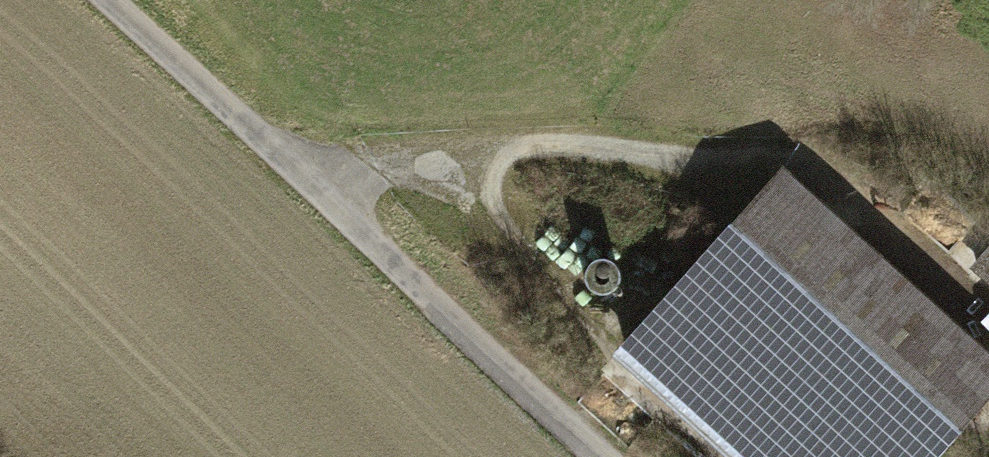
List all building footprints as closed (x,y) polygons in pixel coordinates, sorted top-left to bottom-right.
[(627,346),(752,456),(925,456),(988,385),(988,359),(780,174),(627,346)] [(967,266),(988,285),(988,241),(967,266)]
